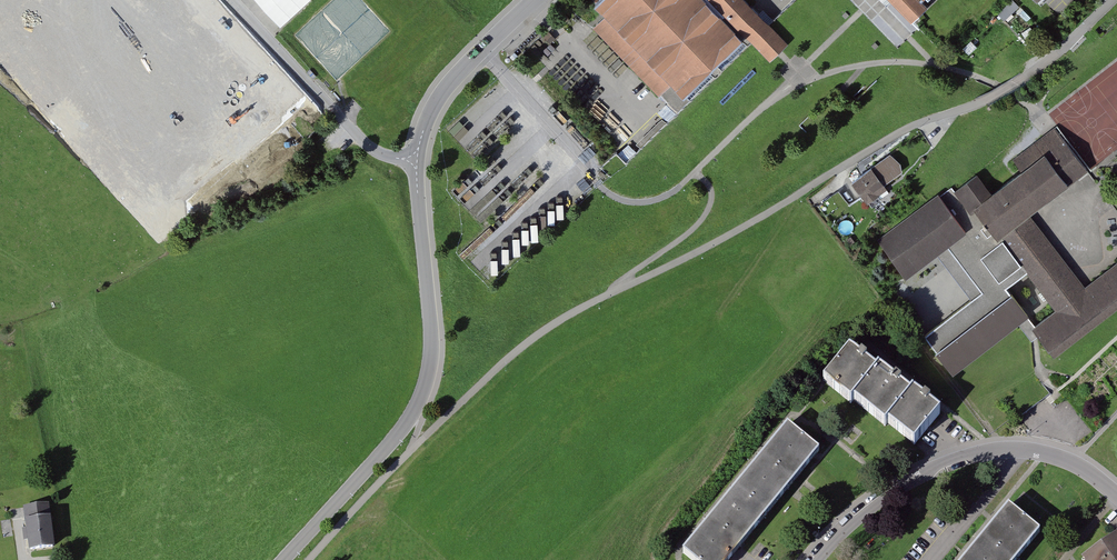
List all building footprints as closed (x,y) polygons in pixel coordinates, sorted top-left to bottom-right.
[(747,0),(607,0),(602,5),(613,17),(598,30),(656,93),(668,83),(682,99),(749,38),(773,64),(791,48),(747,0)] [(913,23),(929,8),(922,0),(890,0),(913,23)] [(958,191),(974,212),(978,209),(984,217),(1000,237),(1004,234),(1007,238),(1025,262),(1031,270),(1059,308),(1036,325),(1042,332),(1057,353),(1116,308),(1116,262),(1087,284),(1033,212),(1090,169),(1063,134),(1057,127),(1017,157),(1027,170),(995,194),(981,174),(958,191)] [(890,154),(853,179),(867,199),(886,186),(883,183),(901,170),(899,162),(890,154)] [(941,193),(880,239),(908,275),(949,243),(968,230),(941,193)] [(986,291),(930,333),(960,372),(1022,324),(1033,339),(1042,332),(1036,325),(1029,315),(1007,288),(1031,270),(1025,262),(1003,280),(984,256),(1007,238),(1004,234),(1000,237),(984,217),(968,230),(949,243),(986,291)] [(854,406),(857,404),(884,371),(856,348),(826,384),(854,406)] [(888,428),(892,425),(918,393),(886,369),(884,371),(857,404),(888,428)] [(892,425),(918,445),(946,410),(921,390),(918,393),(892,425)] [(685,555),(692,559),(735,559),(824,453),(792,426),(685,555)] [(52,503),(25,507),(31,553),(57,549),(52,503)] [(968,559),(1023,559),(1046,531),(1012,504),(968,559)] [(1088,559),(1116,559),(1116,541),(1088,559)]
